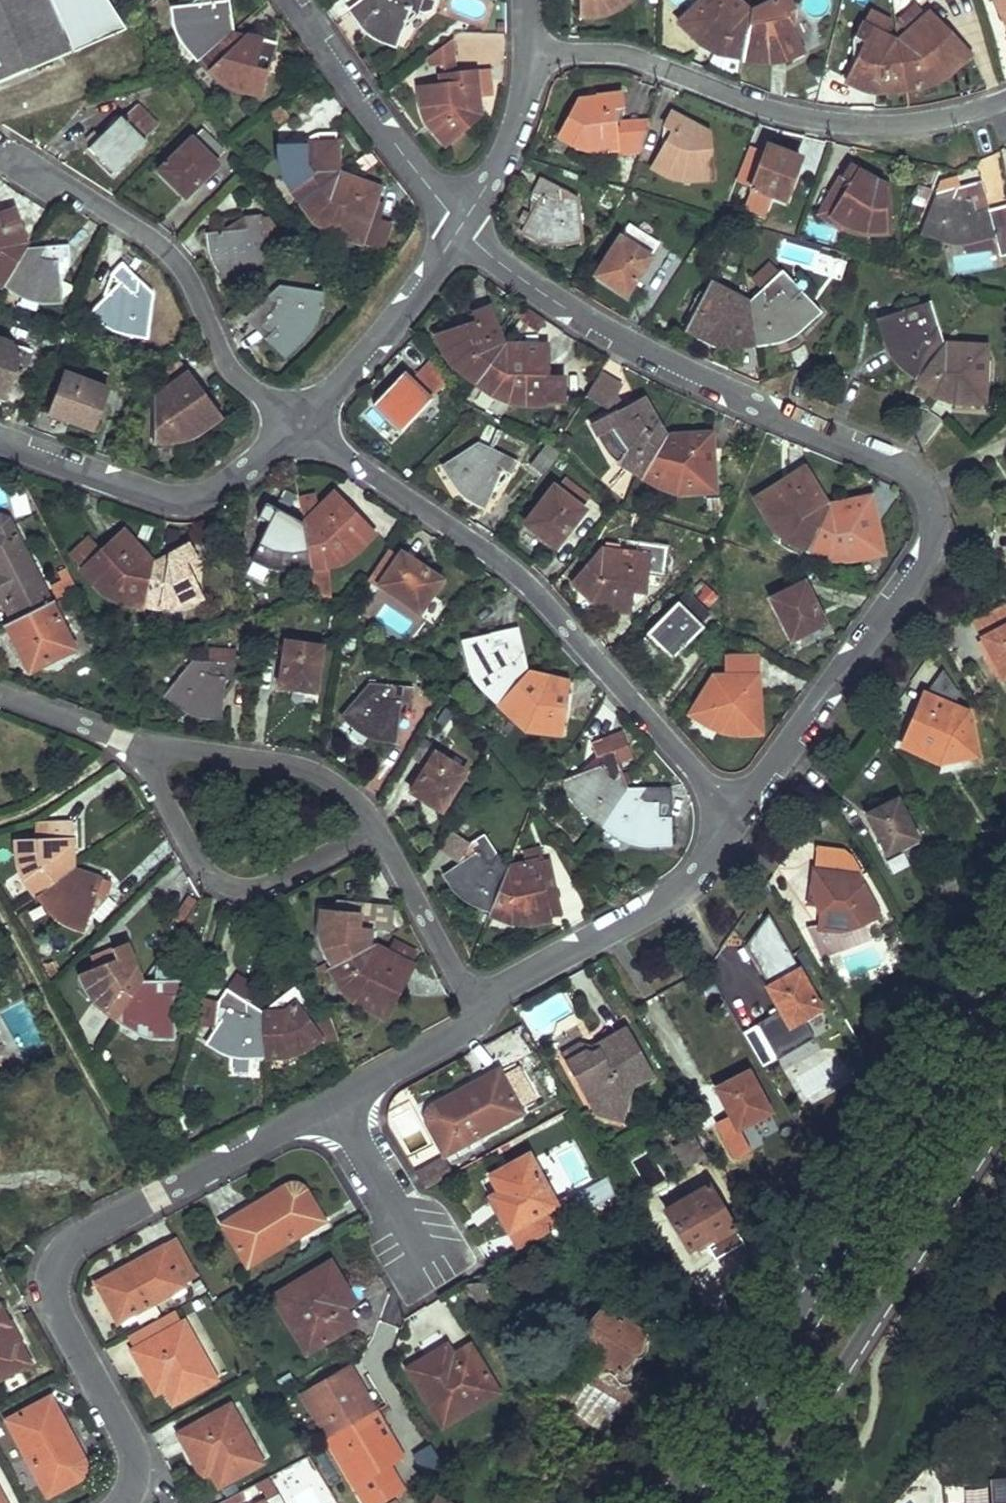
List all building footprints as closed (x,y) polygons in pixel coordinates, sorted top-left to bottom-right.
[(127,30),(108,0),(0,0),(0,83),(127,30)] [(141,10),(155,0),(135,0),(141,10)] [(199,63),(234,32),(232,31),(229,15),(230,15),(228,0),(212,0),(212,3),(173,9),(174,14),(177,26),(181,36),(185,42),(190,49),(189,50),(188,51),(199,63)] [(358,21),(359,20),(368,31),(375,36),(380,39),(389,44),(396,46),(410,10),(429,17),(435,3),(427,0),(360,0),(349,8),(358,21)] [(631,0),(579,0),(579,17),(586,17),(597,15),(608,10),(621,3),(624,6),(631,0)] [(742,56),(749,12),(739,2),(740,0),(700,0),(681,20),(696,34),(706,42),(719,48),(728,51),(728,54),(742,56)] [(764,57),(771,57),(780,56),(791,53),(803,48),(786,11),(796,6),(793,0),(772,0),(763,4),(764,6),(749,12),(742,56),(758,58),(758,56),(764,57)] [(898,43),(904,90),(918,87),(918,85),(932,82),(941,77),(951,69),(968,54),(929,14),(908,33),(910,35),(898,43)] [(889,92),(904,90),(898,43),(883,38),(884,35),(862,24),(855,38),(865,44),(847,79),(864,88),(878,89),(888,89),(889,92)] [(234,32),(199,63),(208,71),(217,79),(226,85),(237,90),(250,93),(262,97),(277,43),(249,35),(248,36),(234,32)] [(429,67),(443,65),(442,52),(452,51),(451,40),(428,56),(429,67)] [(444,69),(449,69),(453,68),(452,51),(442,52),(443,65),(444,69)] [(434,123),(441,133),(449,142),(479,117),(478,99),(494,97),(491,69),(460,72),(461,84),(421,88),(423,103),(426,103),(427,111),(429,117),(434,123)] [(602,151),(610,151),(617,150),(614,109),(622,109),(620,94),(595,96),(595,99),(578,99),(558,138),(572,146),(574,144),(583,148),(591,150),(602,151)] [(124,118),(123,117),(122,116),(99,138),(93,132),(85,139),(92,146),(90,147),(113,173),(147,142),(144,139),(159,126),(138,104),(124,118)] [(699,179),(714,177),(711,133),(695,126),(696,124),(674,113),(665,126),(676,132),(654,166),(664,171),(677,176),(689,177),(699,177),(699,179)] [(186,197),(201,181),(216,166),(213,164),(224,153),(202,131),(161,172),(186,197)] [(293,189),(301,201),(337,174),(336,159),(338,159),(337,133),(321,134),(321,144),(282,145),(283,159),(287,173),(291,180),(295,188),(293,189)] [(786,200),(801,157),(768,144),(746,206),(764,212),(771,194),(786,200)] [(871,233),(886,233),(885,187),(872,180),(873,178),(850,165),(841,179),(849,184),(828,218),(841,225),(849,229),(858,231),(870,231),(871,233)] [(949,242),(954,243),(961,242),(972,241),(996,236),(1002,258),(1005,257),(1005,206),(989,211),(978,173),(958,178),(960,187),(954,188),(954,190),(939,194),(923,235),(936,240),(937,238),(944,241),(949,242)] [(337,174),(301,201),(310,213),(312,212),(321,222),(332,229),(340,234),(350,237),(383,248),(392,223),(377,218),(382,204),(375,202),(380,188),(352,178),(352,179),(337,174)] [(554,241),(560,241),(566,241),(567,244),(583,242),(579,200),(565,192),(564,190),(540,177),(532,192),(543,197),(522,233),(535,237),(544,239),(554,241)] [(27,249),(21,233),(22,232),(13,210),(0,215),(0,217),(4,227),(0,228),(0,282),(6,286),(27,249)] [(263,243),(284,241),(267,217),(262,218),(261,216),(246,217),(247,230),(208,234),(209,244),(213,256),(218,267),(224,277),(223,278),(233,290),(264,261),(263,243)] [(597,274),(627,293),(660,242),(630,223),(597,274)] [(46,249),(27,249),(6,286),(18,294),(20,292),(30,297),(34,299),(38,301),(45,302),(54,303),(62,302),(59,262),(71,260),(69,245),(46,247),(46,249)] [(121,285),(94,313),(99,318),(105,323),(111,326),(118,330),(129,334),(148,338),(154,295),(144,286),(145,284),(123,264),(112,275),(121,285)] [(749,302),(756,345),(769,343),(769,340),(780,337),(790,333),(800,329),(811,319),(820,312),(782,272),(758,292),(760,294),(749,302)] [(742,347),(756,345),(749,302),(736,295),(737,293),(711,280),(687,329),(704,338),(717,344),(725,345),(733,346),(742,345),(742,347)] [(310,328),(313,324),(315,320),(318,311),(321,301),(322,292),(295,287),(294,290),(279,287),(246,319),(284,358),(296,346),(295,344),(310,328)] [(916,378),(942,345),(940,345),(937,330),(938,330),(929,301),(878,318),(884,336),(886,343),(891,353),(898,360),(905,367),(905,369),(916,378)] [(466,373),(477,381),(503,345),(496,330),(489,307),(474,312),(478,322),(440,335),(444,346),(450,355),(455,361),(459,365),(466,370),(466,373)] [(5,401),(19,362),(29,366),(34,352),(10,342),(8,344),(0,341),(0,400),(5,401)] [(916,378),(916,379),(928,388),(929,386),(938,393),(942,394),(950,398),(984,402),(988,345),(957,343),(957,346),(942,345),(916,378)] [(489,390),(490,388),(491,387),(500,393),(509,398),(515,399),(525,400),(560,400),(563,392),(563,376),(548,376),(547,344),(520,344),(519,346),(503,345),(477,381),(489,390)] [(181,372),(186,369),(178,355),(172,359),(181,372)] [(206,422),(219,413),(186,369),(181,372),(172,359),(160,367),(168,380),(163,383),(165,386),(150,396),(151,437),(174,436),(178,436),(187,433),(193,430),(197,428),(202,424),(205,421),(206,422)] [(374,405),(400,431),(448,381),(434,359),(412,381),(405,374),(374,405)] [(94,401),(101,403),(107,386),(67,371),(51,414),(94,430),(101,413),(91,410),(94,401)] [(658,423),(641,397),(595,423),(603,439),(608,447),(614,454),(625,465),(630,468),(629,470),(640,477),(665,437),(656,424),(658,423)] [(548,435),(556,439),(563,424),(556,420),(548,435)] [(683,438),(665,437),(640,477),(651,484),(653,482),(670,490),(680,493),(712,491),(711,434),(683,434),(683,438)] [(450,479),(454,483),(457,487),(463,492),(468,495),(473,498),(472,501),(486,507),(502,470),(512,475),(518,462),(493,450),(492,452),(478,443),(443,466),(450,479)] [(531,465),(542,474),(559,452),(548,444),(531,465)] [(797,546),(810,551),(828,506),(820,496),(822,495),(804,468),(757,498),(776,526),(791,539),(798,542),(797,546)] [(527,524),(556,546),(583,510),(554,488),(527,524)] [(294,520),(294,499),(277,490),(267,504),(266,504),(259,519),(270,525),(251,559),(264,566),(276,569),(286,569),(294,567),(294,570),(309,568),(304,524),(294,520)] [(318,497),(301,500),(304,524),(309,568),(324,565),(324,562),(339,559),(346,556),(355,548),(373,532),(335,493),(321,507),(318,497)] [(810,551),(825,558),(826,555),(840,559),(882,553),(873,497),(842,502),(842,506),(828,506),(810,551)] [(9,522),(8,521),(7,520),(5,519),(4,518),(1,518),(0,518),(0,601),(11,621),(49,602),(9,522)] [(146,609),(154,565),(143,555),(145,554),(124,532),(83,571),(108,595),(112,598),(117,600),(132,603),(132,606),(146,609)] [(664,576),(665,562),(667,548),(639,542),(637,554),(630,554),(630,552),(624,551),(623,553),(617,552),(615,553),(602,550),(573,582),(585,593),(589,591),(601,601),(610,606),(618,610),(627,612),(633,572),(664,576)] [(200,603),(205,600),(186,561),(197,555),(191,544),(169,556),(169,559),(154,565),(146,609),(161,612),(162,608),(166,609),(171,610),(177,610),(183,609),(190,608),(196,605),(200,603)] [(440,581),(403,556),(400,560),(388,552),(368,581),(381,590),(384,586),(420,610),(440,581)] [(791,639),(825,623),(806,584),(772,600),(791,639)] [(677,602),(646,633),(647,634),(660,648),(671,659),(703,628),(699,624),(709,614),(707,612),(718,601),(708,591),(697,602),(688,593),(679,603),(677,602)] [(49,602),(11,621),(5,624),(30,673),(74,650),(49,602)] [(1005,676),(1005,607),(976,622),(1004,677),(1005,676)] [(486,696),(495,706),(527,672),(524,656),(525,656),(518,628),(462,639),(468,663),(474,677),(477,683),(488,695),(486,696)] [(651,657),(660,648),(647,634),(637,643),(651,657)] [(280,685),(315,690),(321,647),(286,643),(280,685)] [(939,652),(920,679),(932,687),(944,671),(950,660),(939,652)] [(726,731),(730,731),(734,732),(734,734),(749,734),(748,692),(758,692),(757,656),(726,656),(726,676),(714,676),(690,713),(716,728),(726,731)] [(208,664),(200,663),(191,662),(165,697),(177,706),(179,705),(185,709),(192,712),(201,715),(220,719),(223,678),(235,680),(235,664),(209,662),(208,664)] [(947,758),(953,757),(958,756),(960,757),(975,754),(967,711),(954,706),(959,693),(944,671),(932,687),(918,708),(903,744),(932,757),(940,758),(947,758)] [(495,706),(506,717),(509,715),(523,726),(530,731),(537,733),(560,736),(569,679),(543,673),(542,676),(527,672),(495,706)] [(348,722),(359,729),(368,735),(375,737),(381,738),(380,741),(397,742),(401,701),(412,703),(413,688),(386,685),(385,688),(369,685),(342,717),(348,722)] [(600,824),(625,788),(620,775),(622,775),(612,751),(596,757),(599,768),(563,780),(572,798),(578,805),(592,815),(590,817),(600,824)] [(411,790),(441,810),(465,774),(435,755),(411,790)] [(600,824),(615,834),(617,832),(635,844),(642,845),(652,845),(671,844),(671,788),(643,788),(644,790),(626,790),(625,788),(600,824)] [(886,856),(919,839),(899,800),(866,816),(886,856)] [(57,824),(73,825),(73,821),(35,822),(35,839),(57,838),(57,824)] [(73,853),(73,825),(57,824),(57,838),(35,839),(17,839),(18,852),(20,858),(22,867),(26,874),(32,881),(29,884),(37,895),(72,870),(71,855),(73,853)] [(487,908),(503,866),(498,859),(499,858),(483,835),(471,843),(478,852),(444,875),(462,895),(468,900),(475,903),(486,908),(487,908)] [(818,926),(829,927),(839,929),(847,928),(854,925),(863,920),(864,923),(866,922),(878,914),(858,877),(863,875),(855,861),(854,859),(853,857),(851,856),(850,854),(848,853),(846,852),(844,852),(843,852),(817,848),(812,888),(823,889),(818,926)] [(487,908),(495,912),(504,915),(516,920),(523,921),(532,920),(548,916),(539,876),(551,874),(547,860),(523,865),(523,867),(507,871),(503,866),(487,908)] [(72,925),(84,931),(89,916),(100,926),(117,910),(106,896),(111,881),(89,874),(88,876),(72,870),(37,895),(46,907),(49,906),(56,914),(61,919),(72,925)] [(324,952),(332,967),(369,946),(370,930),(373,931),(375,905),(359,903),(358,913),(319,909),(319,919),(319,930),(320,937),(323,947),(325,952),(324,952)] [(812,938),(828,965),(876,940),(866,922),(864,923),(863,920),(854,925),(847,928),(839,929),(829,927),(818,926),(818,928),(812,938)] [(115,1021),(141,982),(134,969),(136,967),(126,944),(114,949),(118,959),(81,975),(89,990),(93,998),(98,1004),(106,1009),(104,1012),(115,1021)] [(369,946),(332,967),(339,980),(341,979),(347,990),(353,995),(362,1001),(374,1008),(385,1015),(410,967),(383,952),(382,955),(369,946)] [(766,993),(788,1030),(822,1011),(793,959),(761,977),(769,991),(766,993)] [(155,984),(141,982),(115,1021),(127,1029),(129,1026),(137,1031),(145,1035),(155,1036),(164,1037),(173,1037),(171,998),(183,997),(182,982),(156,982),(155,984)] [(261,1013),(262,1055),(279,1056),(279,1053),(290,1053),(297,1050),(304,1047),(319,1037),(294,1005),(304,999),(294,986),(273,1002),(274,1004),(261,1013)] [(248,1054),(262,1055),(261,1013),(247,1005),(248,1002),(225,989),(217,1001),(227,1008),(215,1029),(207,1042),(213,1046),(223,1050),(233,1052),(241,1053),(249,1053),(248,1054)] [(201,997),(193,1023),(215,1029),(227,1008),(217,1001),(201,997)] [(655,1076),(627,1027),(595,1045),(597,1050),(591,1053),(585,1052),(570,1060),(579,1076),(572,1080),(590,1111),(595,1108),(617,1115),(625,1092),(637,1086),(655,1076)] [(595,1045),(582,1043),(559,1056),(572,1080),(579,1076),(570,1060),(585,1052),(591,1053),(597,1050),(595,1045)] [(427,1116),(427,1117),(427,1119),(446,1154),(521,1113),(498,1070),(435,1105),(432,1107),(431,1109),(429,1111),(428,1113),(427,1116)] [(740,1129),(770,1112),(751,1077),(721,1094),(740,1129)] [(625,1125),(637,1086),(625,1092),(617,1115),(595,1108),(590,1111),(592,1115),(625,1125)] [(556,1205),(529,1155),(493,1175),(501,1191),(492,1196),(521,1248),(566,1222),(556,1205)] [(301,1186),(296,1184),(289,1184),(224,1224),(248,1265),(322,1219),(305,1189),(301,1186)] [(715,1242),(734,1230),(708,1186),(667,1210),(689,1249),(712,1236),(715,1242)] [(575,1217),(567,1199),(556,1205),(566,1222),(575,1217)] [(163,1247),(174,1266),(188,1258),(176,1240),(163,1247)] [(184,1286),(174,1266),(163,1247),(97,1282),(118,1321),(184,1286)] [(342,1306),(352,1301),(330,1263),(273,1296),(306,1351),(353,1324),(342,1306)] [(643,1333),(602,1306),(578,1344),(620,1370),(643,1333)] [(175,1309),(125,1336),(133,1351),(183,1323),(175,1309)] [(0,1312),(0,1379),(29,1363),(0,1312)] [(173,1401),(214,1378),(183,1323),(133,1351),(157,1392),(165,1388),(173,1401)] [(470,1347),(454,1356),(448,1345),(409,1368),(441,1424),(496,1392),(470,1347)] [(350,1367),(303,1395),(363,1498),(396,1478),(388,1464),(402,1456),(394,1441),(384,1447),(369,1421),(379,1416),(350,1367)] [(83,1468),(82,1464),(49,1401),(9,1422),(47,1496),(77,1480),(79,1479),(81,1475),(83,1468)] [(219,1486),(262,1462),(231,1406),(180,1434),(203,1476),(211,1472),(219,1486)] [(394,1441),(379,1416),(369,1421),(384,1447),(394,1441)] [(363,1498),(365,1502),(383,1502),(404,1491),(396,1478),(363,1498)] [(993,1483),(994,1502),(1005,1502),(1005,1482),(993,1483)] [(945,1486),(946,1502),(994,1502),(993,1483),(945,1486)]
